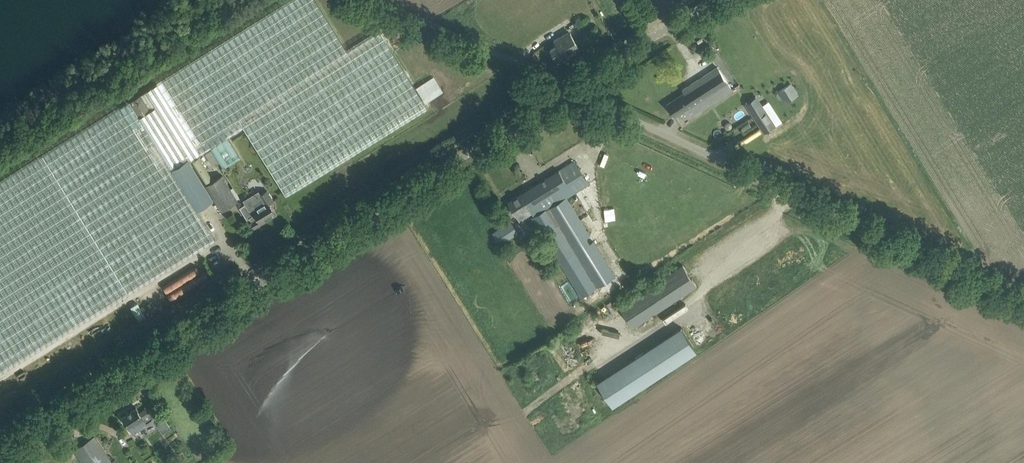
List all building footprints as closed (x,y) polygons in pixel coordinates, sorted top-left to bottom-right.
[(0,183),(0,373),(216,240),(197,209),(172,169),(189,159),(211,145),(224,167),(240,157),(227,135),(243,125),(287,195),(428,108),(380,30),(348,50),(317,0),(292,0),(0,183)] [(554,40),(557,44),(551,48),(559,62),(574,53),(573,52),(575,50),(575,51),(580,48),(571,33),(567,35),(565,33),(554,40)] [(685,93),(667,104),(675,116),(685,109),(690,116),(694,113),(732,88),(718,66),(683,89),(685,93)] [(778,92),(783,100),(797,91),(792,83),(778,92)] [(775,125),(762,105),(752,112),(765,131),(775,125)] [(172,169),(197,209),(214,199),(189,159),(172,169)] [(517,215),(529,208),(535,217),(567,198),(575,193),(589,183),(575,160),(508,201),(517,215)] [(228,206),(238,200),(223,175),(207,185),(222,210),(224,209),(225,210),(229,208),(228,206)] [(247,204),(241,207),(248,218),(250,217),(252,220),(252,221),(251,222),(255,227),(277,214),(270,203),(273,200),(267,190),(260,195),(258,191),(244,200),(247,204)] [(539,228),(582,297),(616,276),(567,198),(535,217),(541,227),(539,228)] [(511,221),(493,233),(500,244),(518,232),(511,221)] [(740,227),(715,238),(718,244),(742,232),(740,227)] [(697,286),(683,264),(619,306),(633,328),(697,286)] [(160,284),(167,297),(203,279),(197,266),(160,284)] [(138,303),(131,307),(139,321),(145,317),(138,303)] [(682,327),(665,338),(680,361),(697,350),(682,327)] [(136,407),(123,416),(128,423),(130,426),(130,427),(134,433),(155,419),(158,424),(165,420),(165,419),(153,401),(146,406),(147,408),(140,412),(136,407)] [(74,449),(83,462),(112,462),(95,436),(74,449)]
